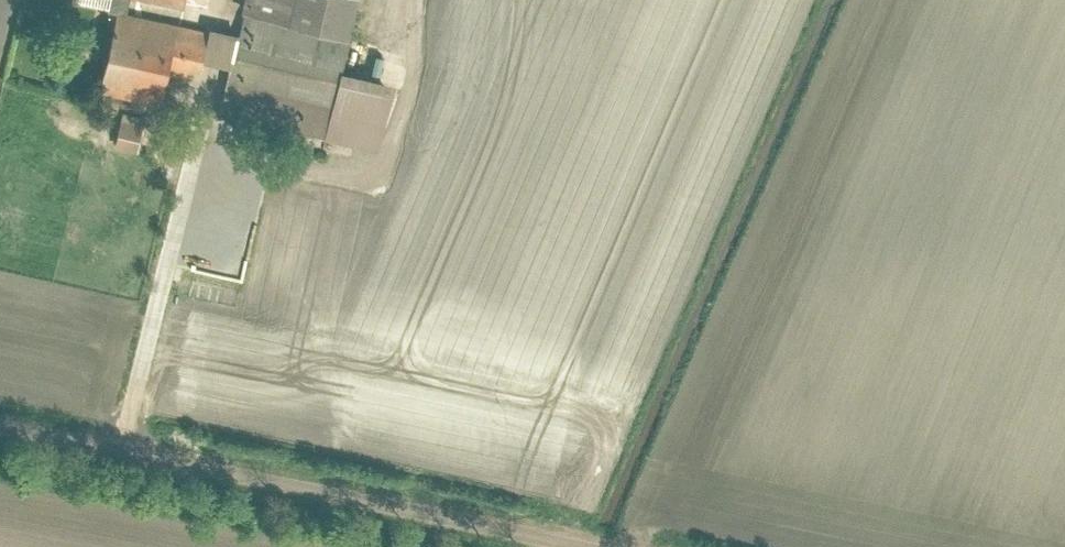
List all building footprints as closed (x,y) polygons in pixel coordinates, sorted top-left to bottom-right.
[(314,64),(326,0),(226,0),(222,21),(198,16),(196,26),(110,10),(112,0),(84,0),(81,12),(92,14),(79,84),(146,97),(152,65),(178,70),(180,58),(206,63),(197,110),(302,130),(340,137),(352,72),(314,64)] [(132,114),(95,105),(88,133),(125,142),(132,114)]
